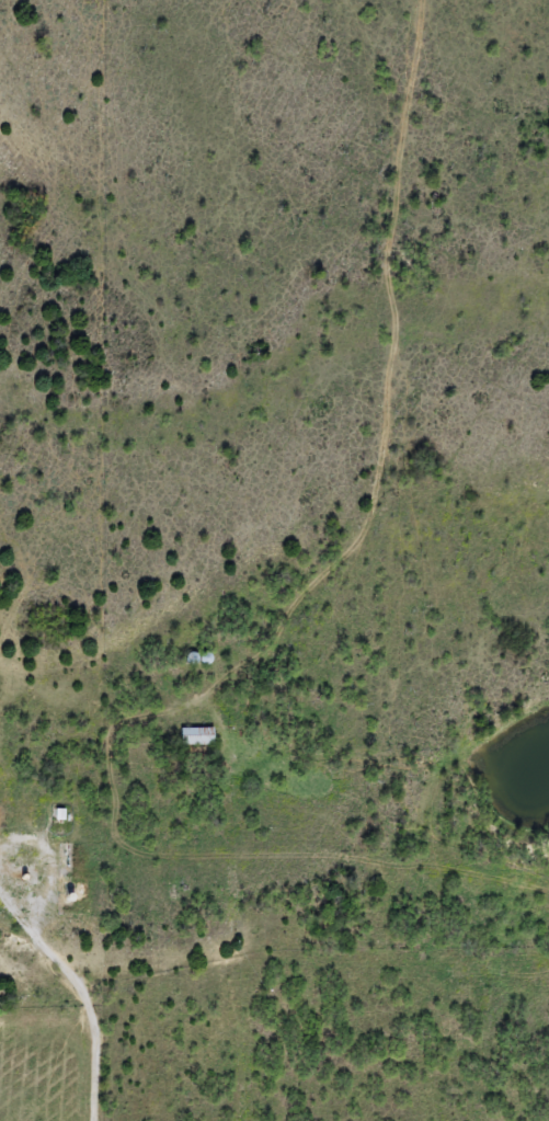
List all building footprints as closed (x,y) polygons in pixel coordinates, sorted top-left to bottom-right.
[(214,729),(181,729),(181,747),(214,747),(214,729)]
